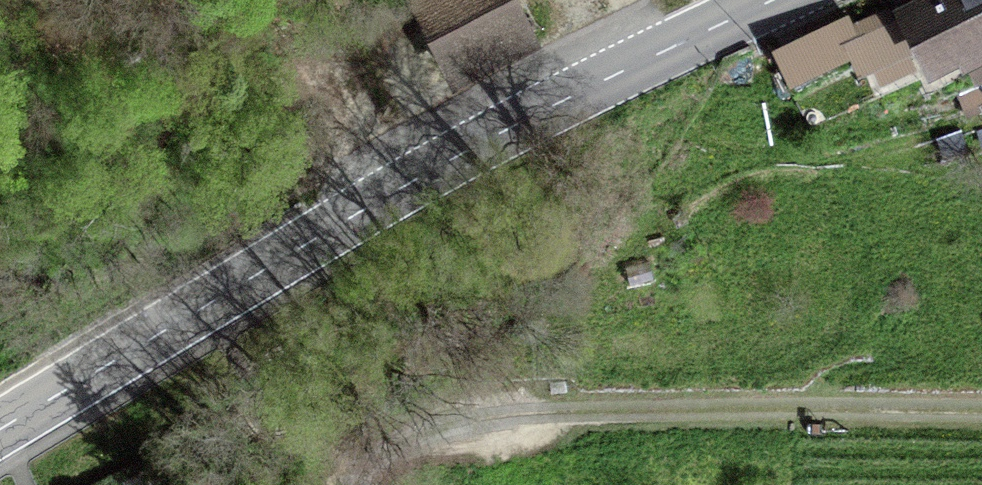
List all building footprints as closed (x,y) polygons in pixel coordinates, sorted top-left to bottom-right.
[(448,78),(528,39),(508,0),(414,0),(410,2),(448,78)] [(902,3),(932,65),(964,50),(969,60),(981,53),(981,0),(908,0),(902,3)] [(846,43),(859,73),(908,51),(895,21),(846,43)]
